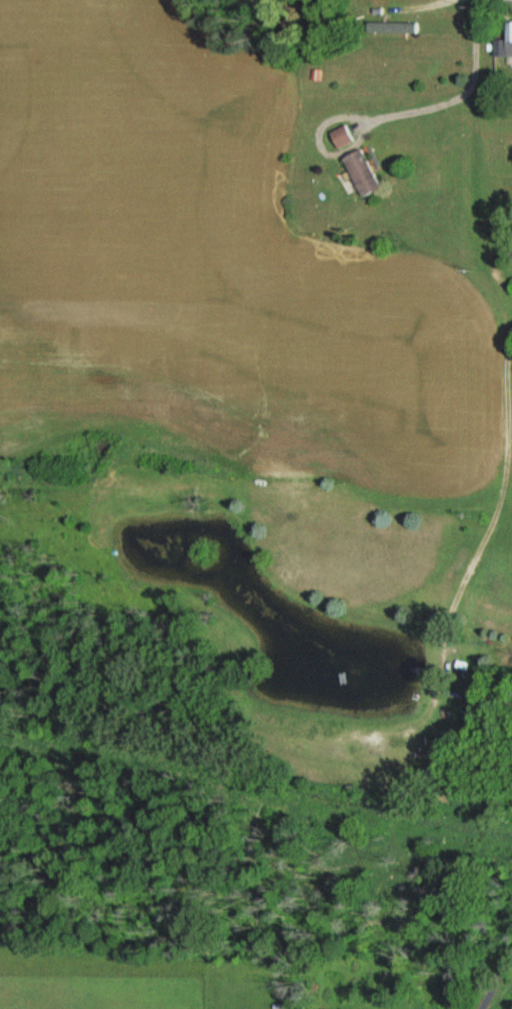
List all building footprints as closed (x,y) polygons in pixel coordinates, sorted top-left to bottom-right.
[(502,58),(511,58),(511,23),(502,23),(502,58)] [(351,141),(343,126),(326,134),(334,150),(351,141)] [(358,198),(376,189),(357,150),(339,158),(358,198)]
